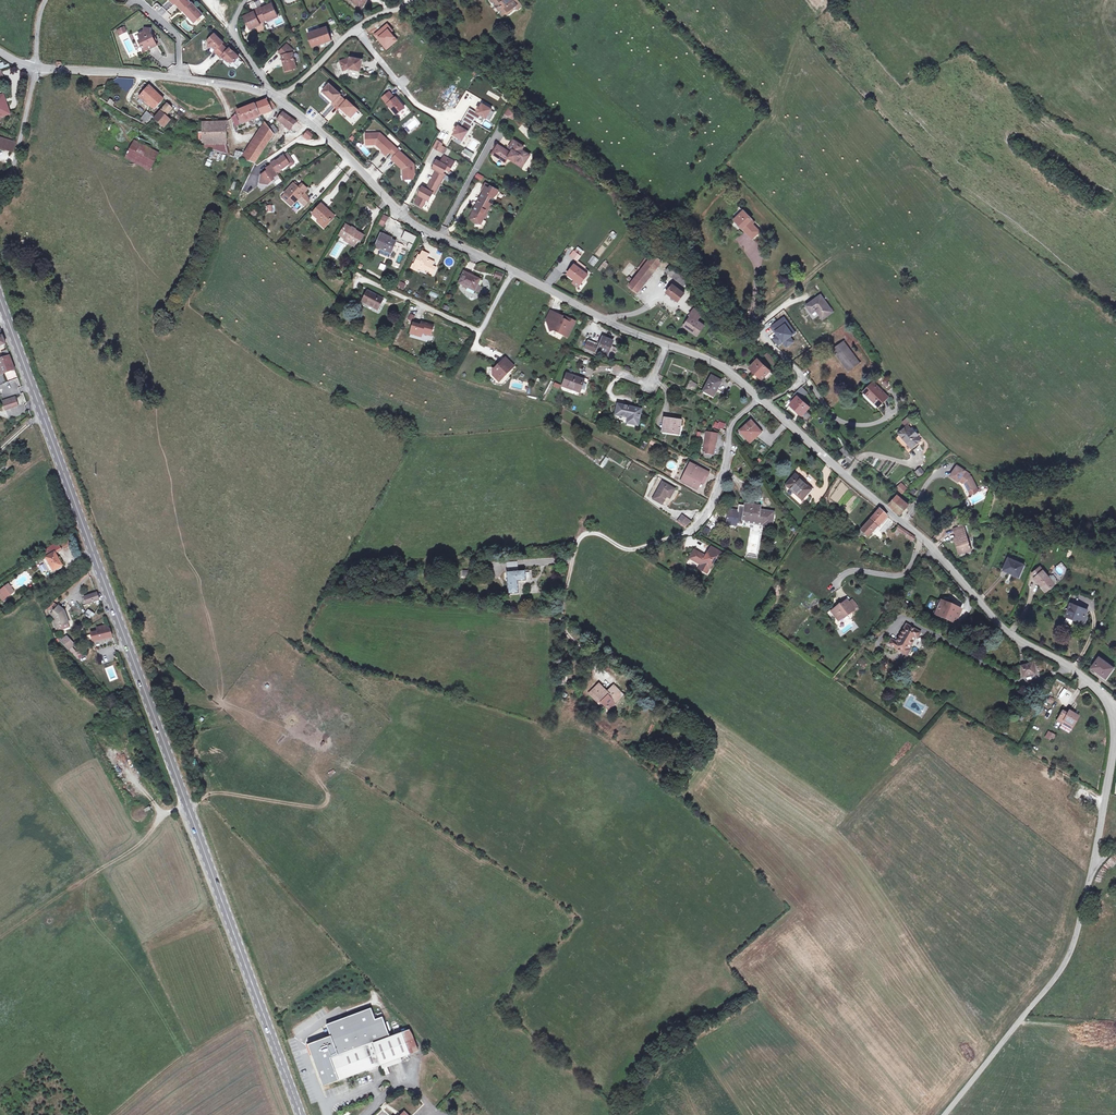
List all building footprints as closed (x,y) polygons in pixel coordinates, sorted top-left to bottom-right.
[(175,3),(182,11),(183,10),(184,9),(186,12),(185,13),(188,16),(192,16),(196,21),(202,15),(194,5),(192,6),(190,4),(191,3),(188,0),(179,0),(175,3)] [(362,9),(368,0),(350,0),(362,9)] [(491,0),(503,16),(512,9),(517,9),(522,6),(517,0),(492,0),(491,0)] [(157,3),(152,8),(159,14),(162,11),(160,9),(162,7),(157,3)] [(249,14),(244,17),(250,30),(256,27),(255,25),(259,23),(263,21),(267,20),(272,17),(273,19),(278,17),(272,4),(267,6),(262,8),(262,7),(257,9),(253,11),(254,12),(249,14)] [(327,27),(308,34),(313,47),(332,40),(327,27)] [(144,32),(139,35),(141,40),(139,41),(142,47),(143,47),(144,46),(145,49),(148,50),(157,45),(155,41),(154,41),(152,38),(153,38),(153,37),(151,32),(151,29),(145,28),(144,32)] [(215,52),(218,55),(225,47),(222,44),(224,43),(215,35),(208,41),(209,47),(214,47),(217,50),(215,52)] [(287,45),(279,52),(282,55),(285,67),(286,67),(289,68),(289,70),(296,68),(293,53),(292,53),(291,49),(287,45)] [(228,51),(225,47),(218,55),(221,58),(223,56),(229,62),(234,62),(239,57),(230,49),(228,51)] [(348,59),(340,62),(344,71),(349,69),(360,71),(362,60),(353,58),(353,60),(350,59),(348,59)] [(340,94),(329,84),(323,91),(334,101),(332,103),(339,110),(341,108),(347,114),(351,117),(357,110),(347,100),(346,102),(339,96),(340,94)] [(149,86),(140,98),(145,102),(144,103),(148,107),(149,105),(155,109),(164,100),(149,86)] [(334,101),(323,91),(321,93),(332,103),(334,101)] [(385,101),(392,95),(389,92),(382,98),(385,101)] [(392,95),(385,101),(396,114),(405,108),(396,97),(395,98),(392,95)] [(0,97),(0,117),(9,114),(3,96),(0,97)] [(233,116),(232,117),(235,123),(239,122),(240,125),(244,123),(244,122),(260,115),(260,116),(264,114),(271,112),(272,111),(272,110),(268,103),(266,100),(255,105),(255,104),(238,111),(235,115),(233,116)] [(469,108),(467,112),(476,118),(479,120),(481,116),(486,119),(491,110),(492,109),(487,106),(487,105),(483,102),(480,108),(479,107),(477,110),(478,111),(477,113),(476,112),(469,108)] [(157,115),(153,119),(164,128),(170,121),(165,117),(172,109),(167,104),(162,110),(157,115)] [(328,120),(337,110),(330,104),(322,115),(328,120)] [(345,116),(347,114),(341,108),(339,110),(345,116)] [(491,110),(486,119),(490,121),(495,112),(491,110)] [(147,112),(142,118),(144,120),(142,123),(147,125),(154,116),(152,113),(150,115),(147,112)] [(476,118),(467,112),(459,126),(461,127),(464,121),(471,125),(476,118)] [(283,113),(278,119),(282,123),(291,130),(293,126),(297,129),(300,125),(283,113)] [(313,121),(321,128),(327,121),(319,114),(313,121)] [(203,138),(203,144),(220,144),(220,147),(225,148),(225,124),(227,124),(227,121),(225,122),(203,123),(203,132),(199,132),(199,138),(203,138)] [(458,128),(456,127),(454,130),(456,131),(452,136),(456,139),(458,140),(456,143),(460,145),(465,136),(467,136),(473,126),(471,125),(464,121),(461,127),(459,126),(458,128)] [(267,125),(244,160),(255,163),(274,135),(278,132),(273,125),(269,128),(267,125)] [(309,136),(311,133),(308,130),(304,128),(300,125),(297,129),(293,126),(291,130),(299,137),(305,141),(309,136)] [(380,134),(370,134),(370,145),(376,144),(383,151),(382,152),(386,155),(390,151),(394,146),(380,134)] [(12,152),(15,143),(0,138),(0,148),(12,152)] [(203,138),(199,138),(199,145),(211,149),(226,154),(225,148),(220,147),(220,144),(203,144),(203,138)] [(498,145),(492,154),(505,162),(509,157),(516,162),(517,161),(523,165),(530,155),(522,150),(524,147),(514,140),(509,147),(513,150),(511,153),(498,145)] [(134,141),(125,158),(149,171),(159,153),(134,141)] [(471,159),(474,154),(465,148),(461,153),(471,159)] [(224,162),(227,154),(226,154),(211,149),(209,158),(224,162)] [(414,165),(397,149),(392,154),(395,156),(392,159),(403,170),(404,176),(414,175),(414,165)] [(235,151),(233,158),(239,160),(241,152),(235,151)] [(293,162),(287,154),(279,160),(276,162),(275,161),(270,164),(271,165),(266,169),(268,171),(261,176),(260,181),(265,181),(267,185),(274,180),(273,178),(278,175),(276,173),(281,170),(289,165),(293,162)] [(426,199),(429,201),(433,193),(435,194),(445,175),(443,174),(448,167),(451,168),(454,162),(444,157),(441,163),(437,161),(434,166),(433,168),(437,171),(432,180),(427,189),(423,187),(418,195),(419,195),(415,203),(422,207),(426,199)] [(293,184),(285,193),(291,199),(295,203),(298,200),(304,206),(308,202),(306,195),(305,193),(307,190),(301,185),(300,187),(298,189),(294,185),(293,184)] [(473,212),(470,218),(473,220),(473,222),(476,224),(478,223),(481,224),(484,218),(486,217),(487,215),(487,213),(492,204),(487,201),(488,198),(489,196),(493,198),(495,194),(496,194),(498,194),(499,192),(498,190),(491,187),(490,189),(484,186),(482,190),(483,191),(483,192),(484,192),(481,198),(477,205),(478,206),(480,207),(479,208),(476,206),(474,210),(476,210),(475,212),(473,212)] [(251,205),(247,210),(252,214),(256,210),(256,209),(251,205)] [(321,205),(313,214),(319,220),(326,226),(334,217),(321,205)] [(744,211),(734,220),(745,231),(753,239),(760,232),(753,224),(755,222),(744,211)] [(383,216),(379,224),(383,226),(387,219),(383,216)] [(346,225),(341,234),(347,237),(345,239),(355,245),(358,241),(360,242),(364,236),(346,225)] [(613,239),(617,235),(613,230),(609,235),(613,239)] [(381,234),(375,248),(381,250),(381,248),(391,252),(396,242),(391,240),(388,239),(389,237),(390,235),(387,233),(386,236),(381,234)] [(613,243),(609,238),(600,244),(604,250),(613,243)] [(381,248),(381,250),(379,254),(389,258),(391,252),(381,248)] [(573,250),(570,255),(576,260),(580,255),(573,250)] [(412,264),(410,268),(413,270),(417,272),(418,269),(424,272),(425,269),(428,271),(430,272),(429,273),(433,275),(436,268),(433,266),(434,262),(428,260),(428,262),(426,261),(427,259),(429,255),(422,251),(420,256),(418,255),(413,264),(412,264)] [(632,282),(629,286),(638,293),(665,259),(657,252),(654,255),(651,253),(637,270),(640,272),(634,280),(632,282)] [(593,255),(588,262),(593,267),(599,260),(593,255)] [(575,264),(567,274),(580,284),(588,274),(586,273),(583,270),(584,268),(585,267),(578,262),(576,265),(575,264)] [(670,266),(666,272),(684,286),(687,282),(683,279),(684,277),(670,266)] [(463,272),(458,284),(474,291),(475,291),(477,286),(480,280),(463,272)] [(398,286),(403,289),(406,284),(400,281),(398,286)] [(673,284),(667,292),(672,296),(674,298),(678,302),(685,293),(673,284)] [(368,291),(362,302),(377,310),(383,300),(368,291)] [(821,295),(806,306),(811,312),(815,309),(823,319),(833,312),(821,295)] [(692,317),(685,327),(697,336),(704,326),(701,323),(697,321),(699,319),(702,314),(694,309),(689,316),(692,317)] [(551,311),(546,320),(548,326),(551,320),(554,313),(551,311)] [(551,320),(548,326),(550,332),(556,330),(562,334),(563,336),(568,338),(575,322),(567,318),(564,319),(563,320),(561,319),(562,317),(554,313),(551,320)] [(413,323),(410,334),(421,337),(422,334),(431,336),(434,326),(424,323),(423,326),(421,325),(413,323)] [(588,342),(585,348),(598,353),(598,351),(607,354),(609,349),(616,352),(618,348),(611,346),(612,342),(603,338),(600,347),(588,342)] [(843,341),(833,349),(842,362),(844,361),(850,369),(857,364),(851,355),(853,354),(843,341)] [(768,352),(766,355),(774,365),(774,370),(777,373),(782,368),(768,352)] [(853,354),(851,355),(857,364),(859,363),(853,354)] [(0,360),(0,361),(4,373),(15,369),(10,356),(4,358),(0,360)] [(495,369),(493,369),(493,375),(498,380),(502,375),(504,377),(514,366),(505,358),(499,365),(500,366),(497,369),(495,369)] [(757,360),(750,368),(762,379),(763,377),(769,371),(757,360)] [(844,361),(842,362),(848,371),(850,369),(844,361)] [(769,371),(763,377),(765,380),(772,373),(769,371)] [(568,375),(563,386),(579,392),(584,394),(589,381),(589,380),(577,376),(576,378),(568,375)] [(712,377),(704,390),(708,393),(713,396),(717,389),(717,390),(721,382),(712,377)] [(873,383),(864,392),(879,407),(888,397),(873,383)] [(794,400),(790,404),(796,409),(795,410),(801,416),(810,406),(802,398),(808,392),(802,387),(798,390),(796,393),(798,395),(794,400)] [(17,396),(18,405),(25,404),(25,395),(17,396)] [(15,398),(3,402),(6,410),(18,406),(15,398)] [(618,405),(615,415),(628,418),(627,423),(638,425),(641,410),(618,405)] [(664,419),(663,430),(673,432),(673,433),(679,434),(681,421),(664,419)] [(715,421),(713,427),(723,430),(725,424),(715,421)] [(751,421),(740,431),(750,443),(761,433),(751,421)] [(899,433),(895,437),(908,451),(920,441),(917,436),(918,435),(912,428),(910,429),(907,425),(899,432),(899,433)] [(706,432),(703,453),(704,453),(710,454),(714,455),(717,434),(706,432)] [(847,451),(844,454),(847,457),(845,459),(851,464),(855,458),(850,454),(847,451)] [(691,463),(682,482),(697,489),(700,482),(704,484),(708,477),(710,473),(691,463)] [(957,466),(950,476),(958,481),(959,481),(963,483),(964,482),(966,483),(966,485),(970,491),(977,487),(971,477),(969,475),(970,474),(957,466)] [(921,468),(916,472),(921,477),(925,473),(921,468)] [(795,475),(786,485),(802,500),(811,490),(795,475)] [(651,497),(662,479),(659,477),(648,495),(651,497)] [(662,482),(653,499),(662,504),(666,496),(670,498),(675,489),(662,482)] [(902,483),(897,489),(902,494),(907,489),(902,483)] [(897,495),(889,505),(900,514),(908,505),(897,495)] [(728,510),(726,525),(736,526),(736,525),(743,526),(743,523),(754,525),(753,531),(759,532),(760,526),(771,527),(773,513),(759,510),(752,509),(752,505),(745,504),(745,507),(739,506),(738,512),(728,510)] [(879,509),(856,534),(860,538),(865,534),(868,536),(880,524),(887,516),(879,509)] [(682,515),(678,521),(685,527),(691,522),(682,515)] [(887,516),(880,524),(881,526),(888,518),(887,516)] [(898,525),(895,529),(913,541),(915,537),(898,525)] [(707,536),(710,530),(704,526),(701,532),(707,536)] [(963,527),(954,530),(957,537),(954,538),(957,547),(959,546),(961,553),(971,550),(963,527)] [(67,538),(61,541),(64,548),(70,545),(67,538)] [(43,551),(46,557),(55,552),(61,548),(57,542),(43,551)] [(694,550),(690,558),(698,563),(701,565),(700,567),(701,570),(706,572),(708,572),(716,559),(720,562),(724,555),(711,547),(706,556),(694,550)] [(43,560),(50,572),(54,570),(54,571),(62,566),(63,566),(55,552),(46,557),(47,558),(43,560)] [(1007,558),(1002,571),(1020,579),(1026,566),(1024,565),(1019,576),(1004,570),(1009,558),(1007,558)] [(1009,558),(1004,570),(1019,576),(1024,565),(1023,565),(1024,562),(1020,560),(1019,563),(1009,558)] [(506,562),(507,571),(518,570),(517,561),(506,562)] [(1055,567),(1060,574),(1067,569),(1062,562),(1055,567)] [(1041,567),(1033,573),(1036,576),(1035,578),(1040,584),(1041,583),(1047,591),(1055,585),(1054,584),(1057,582),(1052,576),(1051,575),(1049,577),(1041,567)] [(526,580),(525,571),(507,572),(508,594),(518,593),(517,581),(526,580)] [(1040,584),(1039,584),(1046,592),(1047,591),(1041,583),(1040,584)] [(9,584),(1,590),(7,597),(14,592),(9,584)] [(95,592),(83,597),(85,604),(97,599),(95,592)] [(840,604),(831,611),(837,619),(841,615),(843,617),(847,614),(848,615),(854,610),(853,608),(849,603),(847,600),(840,605),(840,604)] [(936,608),(933,616),(944,621),(945,618),(955,623),(960,610),(942,602),(941,603),(939,609),(936,608)] [(1069,610),(1067,616),(1084,623),(1086,616),(1084,615),(1087,609),(1071,603),(1070,604),(1068,609),(1069,610)] [(53,613),(58,606),(55,604),(50,610),(53,613)] [(53,613),(52,615),(55,617),(56,621),(54,621),(56,627),(57,627),(68,623),(69,623),(64,611),(59,606),(58,606),(53,613)] [(891,639),(888,645),(907,656),(911,650),(909,649),(916,638),(917,638),(920,633),(906,624),(896,642),(891,639)] [(96,632),(89,633),(91,640),(111,636),(108,628),(104,625),(95,627),(96,632)] [(67,636),(60,641),(69,649),(75,645),(67,636)] [(99,650),(101,663),(115,660),(114,653),(113,647),(99,650)] [(1099,657),(1091,668),(1098,673),(1106,679),(1114,668),(1099,657)] [(1032,663),(1020,666),(1023,677),(1035,674),(1032,663)] [(598,685),(589,694),(599,704),(601,703),(605,707),(612,701),(614,704),(623,696),(614,686),(606,694),(598,685)] [(614,704),(612,701),(605,707),(609,711),(615,705),(614,704)] [(1063,711),(1057,721),(1062,724),(1071,730),(1079,717),(1070,711),(1068,714),(1063,711)] [(1048,732),(1046,737),(1052,741),(1055,736),(1048,732)] [(331,1037),(309,1044),(324,1087),(418,1051),(412,1034),(409,1029),(390,1038),(383,1017),(375,1020),(371,1009),(327,1025),(331,1037)]
